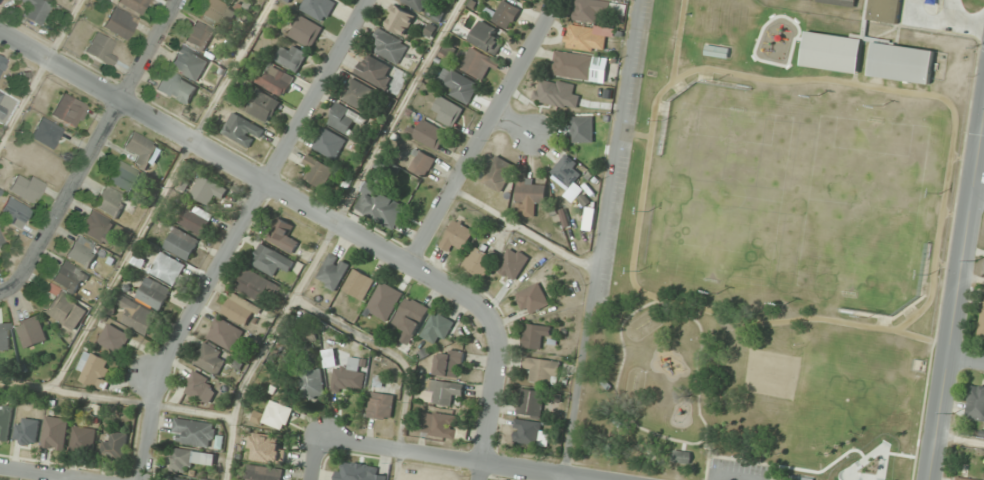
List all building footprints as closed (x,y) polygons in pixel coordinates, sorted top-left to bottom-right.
[(39,27),(50,5),(40,0),(20,0),(18,3),(26,8),(21,18),(39,27)] [(117,5),(140,16),(148,0),(119,0),(117,5)] [(236,12),(215,0),(209,0),(200,15),(216,25),(221,16),(231,22),(236,12)] [(336,1),(334,0),(305,0),(301,11),(327,22),(336,1)] [(423,12),(429,0),(401,0),(423,12)] [(521,8),(504,0),(503,0),(493,21),(511,29),(521,8)] [(598,0),(577,0),(574,20),(597,23),(598,12),(626,16),(627,4),(598,0)] [(869,19),(900,23),(903,0),(871,0),(869,19)] [(384,24),(405,36),(416,16),(395,4),(384,24)] [(136,20),(112,7),(101,28),(125,41),(136,20)] [(312,48),(323,27),(301,16),(290,37),(312,48)] [(495,55),(504,41),(496,36),(499,30),(482,20),(470,40),(495,55)] [(183,39),(202,53),(215,34),(197,21),(183,39)] [(566,47),(604,53),(606,36),(614,37),(616,30),(569,23),(566,47)] [(409,43),(379,29),(369,51),(399,65),(409,43)] [(863,38),(806,31),(802,67),(859,73),(863,38)] [(84,53),(110,67),(116,56),(108,52),(114,43),(95,33),(84,53)] [(931,84),(935,50),(874,42),(869,77),(931,84)] [(289,50),(286,46),(276,56),(293,72),(309,57),(295,44),(289,50)] [(209,62),(180,45),(169,66),(198,82),(209,62)] [(730,48),(705,45),(704,55),(729,58),(730,48)] [(496,62),(473,47),(460,67),(484,82),(496,62)] [(605,82),(608,57),(555,51),(552,75),(605,82)] [(384,90),(396,70),(367,53),(355,73),(384,90)] [(440,78),(449,83),(445,92),(470,104),(480,83),(446,67),(440,78)] [(294,77),(276,68),(272,76),(263,71),(257,83),(284,97),(294,77)] [(186,108),(198,88),(167,70),(155,89),(186,108)] [(341,98),(368,113),(379,92),(352,78),(341,98)] [(575,84),(538,78),(534,102),(577,108),(579,94),(573,93),(575,84)] [(246,110),(268,124),(280,103),(258,89),(246,110)] [(51,115),(74,130),(87,108),(64,94),(51,115)] [(463,109),(440,96),(430,114),(453,126),(463,109)] [(350,135),(360,114),(337,102),(326,124),(350,135)] [(264,129),(233,113),(222,133),(251,148),(257,139),(258,139),(264,129)] [(593,142),(593,116),(572,116),(572,142),(593,142)] [(30,138),(52,150),(63,130),(42,118),(30,138)] [(406,134),(438,151),(448,132),(424,119),(418,130),(410,125),(406,134)] [(335,160),(347,141),(324,127),(312,146),(335,160)] [(123,148),(134,154),(130,162),(146,170),(159,146),(132,132),(123,148)] [(427,178),(436,158),(418,149),(409,169),(427,178)] [(551,173),(570,188),(585,170),(566,154),(551,173)] [(335,168),(308,155),(303,165),(311,169),(305,179),(324,189),(335,168)] [(482,182),(501,192),(515,166),(497,156),(482,182)] [(132,195),(143,175),(118,161),(107,181),(132,195)] [(8,190),(33,205),(45,186),(20,170),(8,190)] [(214,196),(223,200),(228,188),(201,176),(191,196),(210,205),(214,196)] [(535,185),(535,177),(517,177),(517,203),(546,203),(546,185),(535,185)] [(397,229),(408,202),(365,184),(354,211),(397,229)] [(117,219),(127,198),(104,186),(93,207),(117,219)] [(30,208),(6,198),(0,213),(0,220),(21,229),(30,208)] [(214,216),(189,202),(178,222),(202,236),(214,216)] [(79,231),(108,247),(118,226),(89,211),(79,231)] [(293,254),(300,242),(291,237),(296,227),(280,218),(268,240),(293,254)] [(454,245),(468,250),(475,228),(451,220),(442,249),(452,252),(454,245)] [(164,248),(189,261),(200,240),(175,227),(164,248)] [(91,268),(99,246),(74,237),(66,259),(91,268)] [(497,254),(476,242),(463,268),(484,279),(497,254)] [(295,261),(262,243),(250,263),(275,277),(280,267),(289,272),(295,261)] [(144,269),(175,285),(185,265),(155,249),(144,269)] [(335,291),(351,265),(331,253),(316,279),(335,291)] [(89,275),(63,260),(51,281),(77,296),(89,275)] [(273,282),(247,268),(236,289),(262,303),(273,282)] [(375,280),(354,269),(343,291),(364,301),(375,280)] [(172,289),(148,276),(137,298),(161,311),(172,289)] [(367,311),(390,322),(404,292),(382,281),(367,311)] [(526,316),(550,305),(540,282),(515,294),(526,316)] [(45,314),(77,330),(89,308),(57,292),(45,314)] [(247,329),(260,309),(235,292),(222,312),(247,329)] [(400,339),(409,345),(431,309),(410,296),(393,323),(405,330),(400,339)] [(122,324),(150,334),(158,312),(120,297),(116,306),(127,310),(122,324)] [(454,321),(434,312),(422,337),(443,346),(454,321)] [(16,322),(26,348),(48,339),(38,313),(16,322)] [(235,350),(243,328),(217,318),(208,340),(235,350)] [(10,351),(10,323),(0,323),(0,351),(10,351)] [(98,343),(119,355),(131,336),(110,323),(98,343)] [(542,336),(550,337),(551,326),(525,323),(523,346),(540,348),(542,336)] [(226,361),(220,358),(223,351),(205,342),(194,363),(218,376),(226,361)] [(461,377),(465,352),(447,349),(446,356),(437,355),(436,368),(431,367),(430,373),(461,377)] [(84,372),(81,381),(99,389),(111,361),(86,350),(78,370),(84,372)] [(531,370),(530,382),(558,385),(561,361),(525,357),(523,369),(531,370)] [(333,367),(334,391),(365,390),(364,358),(349,359),(349,367),(333,367)] [(326,396),(322,368),(301,371),(305,399),(326,396)] [(183,390),(208,405),(220,386),(195,371),(183,390)] [(475,383),(428,382),(428,404),(454,404),(454,396),(475,396),(475,383)] [(970,384),(965,418),(983,421),(983,387),(970,384)] [(540,418),(545,392),(524,388),(519,414),(540,418)] [(369,418),(392,420),(395,395),(372,392),(369,418)] [(287,430),(292,407),(270,402),(267,414),(256,411),(254,422),(287,430)] [(0,405),(0,441),(12,441),(12,405),(0,405)] [(457,438),(458,415),(430,413),(428,436),(457,438)] [(44,448),(66,451),(70,419),(48,416),(44,448)] [(37,446),(41,421),(19,417),(15,442),(37,446)] [(537,445),(541,423),(517,418),(513,441),(537,445)] [(215,421),(176,420),(176,444),(215,445),(215,421)] [(72,452),(94,454),(96,428),(75,426),(72,452)] [(112,441),(105,440),(103,457),(126,459),(128,433),(112,432),(112,441)] [(249,462),(282,462),(282,435),(249,435),(249,462)] [(217,454),(173,448),(170,469),(191,472),(192,462),(215,466),(217,454)] [(691,452),(674,450),(672,462),(690,464),(691,452)] [(378,475),(379,466),(338,462),(336,479),(388,479),(389,476),(378,475)] [(249,464),(246,479),(282,479),(284,470),(249,464)]
